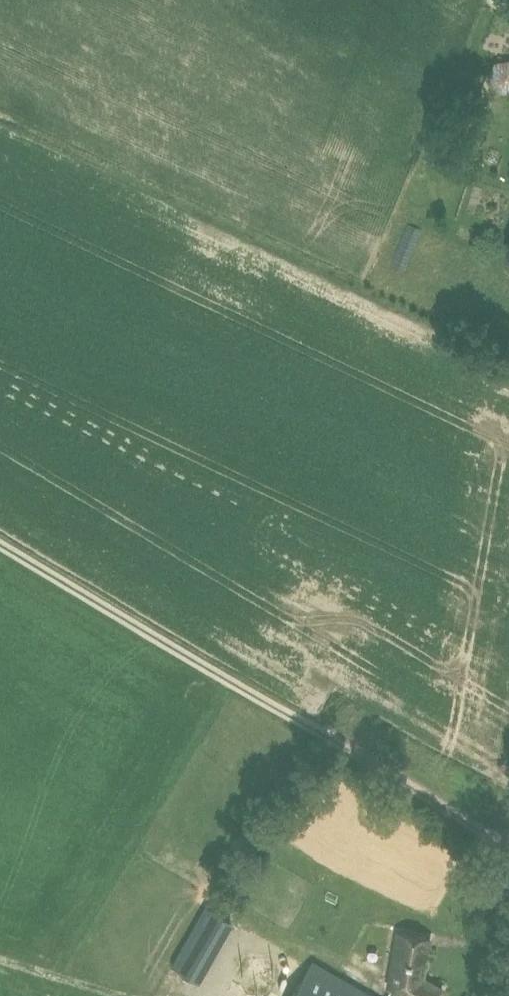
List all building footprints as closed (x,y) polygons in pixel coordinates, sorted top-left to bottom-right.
[(490,54),(498,59),(491,70),(508,80),(508,50),(497,43),(490,54)] [(473,89),(468,99),(476,103),(481,92),(473,89)] [(233,920),(204,904),(170,964),(199,981),(233,920)] [(408,995),(436,995),(441,989),(423,976),(430,935),(398,930),(389,984),(408,995)] [(277,974),(267,956),(246,955),(235,973),(246,992),(266,992),(277,974)] [(312,960),(292,995),(374,995),(312,960)]
